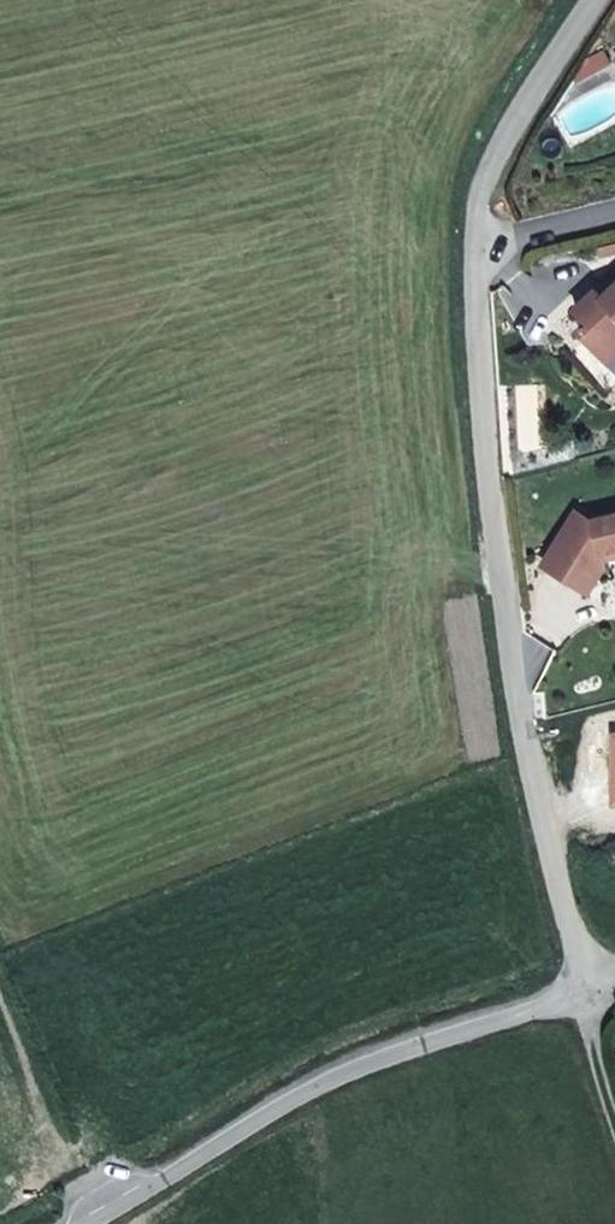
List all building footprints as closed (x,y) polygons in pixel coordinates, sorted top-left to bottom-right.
[(604,298),(596,290),(576,310),(588,323),(579,330),(604,357),(614,346),(614,287),(604,298)] [(604,357),(610,363),(614,358),(614,346),(604,357)] [(594,521),(578,512),(545,566),(589,593),(606,566),(603,553),(614,550),(614,516),(594,521)]
